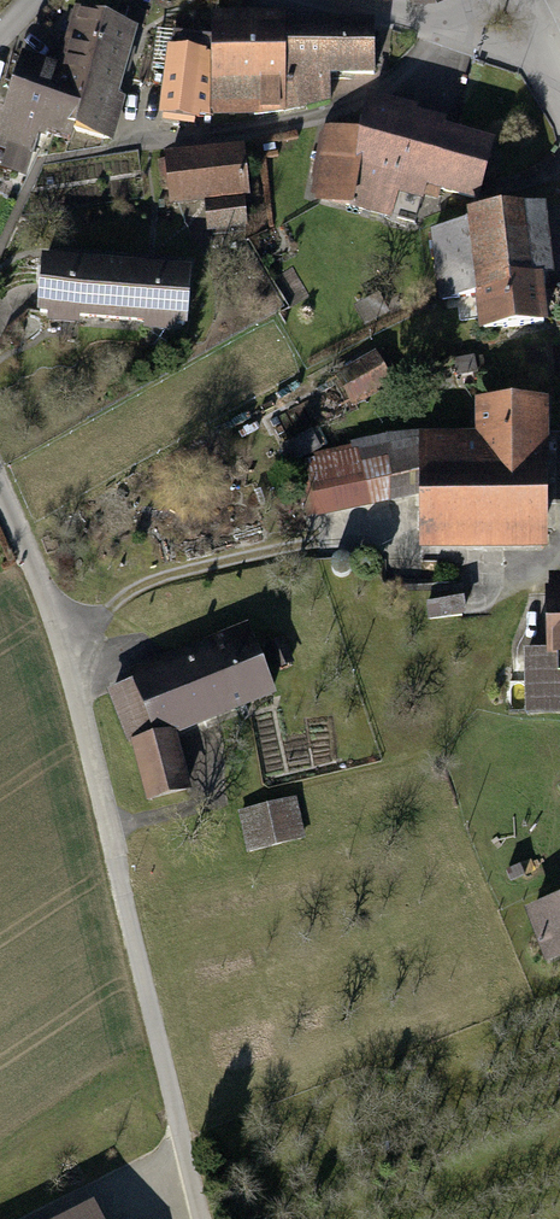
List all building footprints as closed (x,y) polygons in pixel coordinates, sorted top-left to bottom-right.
[(107,141),(145,37),(82,14),(62,70),(29,58),(0,138),(0,151),(31,159),(39,136),(70,146),(77,132),(107,141)] [(382,78),(381,26),(216,27),(216,119),(295,118),(295,79),(382,78)] [(175,68),(166,114),(199,120),(208,75),(175,68)] [(367,138),(332,128),(312,197),(393,220),(401,194),(425,201),(429,189),(484,205),(501,144),(448,129),(450,122),(377,102),(367,138)] [(171,158),(175,207),(248,200),(243,151),(171,158)] [(212,206),(213,230),(252,228),(251,204),(212,206)] [(471,228),(432,232),(440,301),(483,296),(487,330),(554,323),(549,279),(557,279),(550,206),(469,215),(471,228)] [(52,264),(48,324),(195,334),(198,274),(52,264)] [(379,357),(339,378),(354,407),(394,387),(379,357)] [(487,445),(431,445),(431,538),(553,538),(554,408),(488,408),(487,445)] [(311,458),(323,520),(426,499),(413,437),(311,458)] [(280,698),(255,632),(136,676),(139,683),(159,736),(161,742),(178,735),(280,698)] [(525,717),(559,716),(559,655),(554,655),(523,655),(525,717)] [(139,683),(111,693),(131,746),(159,736),(139,683)] [(135,751),(155,805),(198,789),(178,735),(161,742),(135,751)] [(298,802),(241,814),(249,853),(306,841),(298,802)] [(530,917),(552,971),(559,968),(559,906),(530,917)] [(102,1209),(82,1218),(107,1218),(102,1209)]
